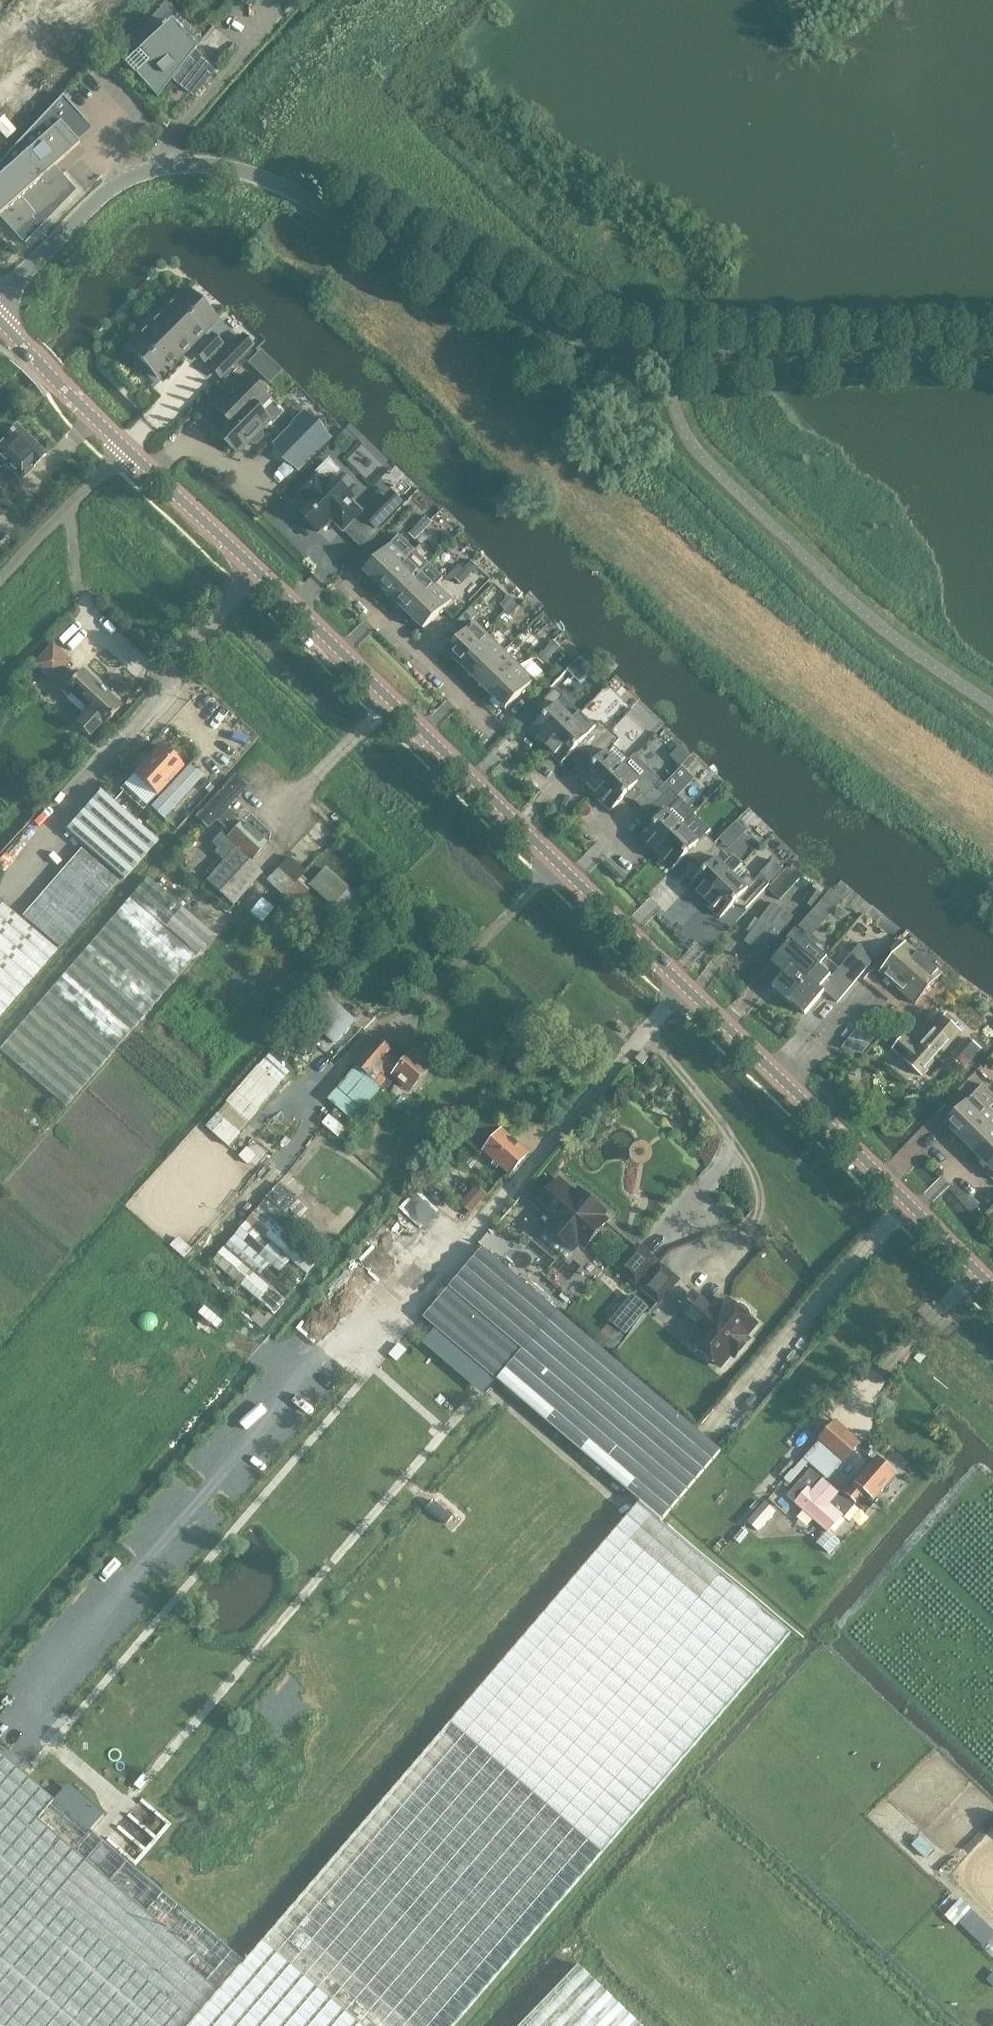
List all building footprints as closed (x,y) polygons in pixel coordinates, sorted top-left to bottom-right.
[(195,50),(195,49),(169,21),(164,26),(163,24),(159,28),(160,30),(124,63),(156,98),(173,77),(193,94),(211,72),(193,52),(195,50)] [(55,165),(79,143),(59,122),(0,175),(0,219),(15,236),(74,188),(55,165)] [(184,290),(128,347),(157,376),(214,320),(184,290)] [(207,358),(218,347),(220,345),(210,335),(194,350),(205,360),(207,358)] [(241,335),(224,352),(212,364),(210,366),(220,376),(251,346),(241,335)] [(212,364),(224,352),(218,347),(207,358),(212,364)] [(262,347),(243,366),(262,387),(282,368),(262,347)] [(268,420),(252,404),(262,393),(244,375),(218,401),(228,411),(228,415),(213,429),(217,432),(217,436),(222,441),(225,440),(237,452),(248,440),(251,443),(255,443),(261,438),(261,433),(258,430),(268,420)] [(301,470),(335,434),(306,407),(272,443),(301,470)] [(17,426),(3,440),(0,443),(0,459),(20,479),(31,468),(45,454),(17,426)] [(308,501),(297,511),(319,532),(332,519),(344,530),(362,512),(350,501),(354,497),(332,476),(325,483),(317,474),(299,492),(308,501)] [(393,511),(385,503),(383,501),(366,518),(376,528),(393,511)] [(415,538),(423,530),(432,522),(426,516),(409,533),(415,538)] [(422,546),(430,537),(423,530),(415,538),(422,546)] [(379,586),(407,556),(392,542),(364,571),(379,586)] [(394,600),(422,571),(407,556),(379,586),(394,600)] [(461,583),(477,566),(471,560),(455,578),(461,583)] [(409,615),(437,585),(422,571),(394,600),(409,615)] [(424,629),(452,600),(437,585),(409,615),(424,629)] [(497,619),(506,610),(514,602),(508,596),(491,613),(497,619)] [(510,615),(518,606),(514,602),(506,610),(510,615)] [(461,666),(489,636),(474,622),(446,651),(461,666)] [(476,680),(504,651),(489,636),(461,666),(476,680)] [(543,664),(560,646),(554,640),(537,658),(543,664)] [(50,680),(69,660),(52,644),(33,664),(50,680)] [(491,695),(519,665),(504,651),(476,680),(491,695)] [(580,658),(567,670),(581,684),(593,671),(580,658)] [(506,709),(534,680),(519,665),(491,695),(506,709)] [(119,707),(81,671),(73,680),(72,679),(69,682),(70,683),(62,691),(67,696),(70,694),(88,711),(76,725),(88,736),(98,725),(101,727),(109,719),(112,716),(119,707)] [(571,704),(555,688),(538,706),(547,715),(557,704),(565,711),(571,704)] [(573,719),(565,711),(557,704),(547,715),(529,732),(541,744),(543,742),(547,746),(573,719)] [(589,734),(582,727),(573,719),(547,746),(551,750),(549,752),(561,763),(578,746),(589,734)] [(587,754),(610,730),(601,721),(595,727),(589,721),(582,727),(589,734),(578,746),(587,754)] [(621,751),(614,745),(620,739),(610,730),(587,754),(596,762),(606,751),(614,758),(621,751)] [(155,796),(182,766),(160,745),(132,775),(155,796)] [(622,767),(614,758),(606,751),(596,762),(578,780),(590,792),(592,790),(596,794),(622,767)] [(161,817),(200,774),(189,764),(150,807),(161,817)] [(638,782),(631,775),(622,767),(596,794),(600,798),(598,800),(610,811),(628,793),(638,782)] [(636,802),(654,784),(638,768),(631,775),(638,782),(628,793),(636,802)] [(227,808),(245,788),(232,775),(194,816),(208,829),(216,819),(226,828),(236,816),(227,808)] [(648,813),(665,795),(654,784),(636,802),(648,813)] [(681,810),(675,804),(680,798),(671,789),(665,795),(648,813),(656,821),(667,810),(674,817),(681,810)] [(158,841),(100,790),(66,829),(123,880),(158,841)] [(683,826),(674,817),(667,810),(656,821),(639,839),(651,851),(653,849),(657,853),(683,826)] [(737,818),(720,836),(732,847),(748,829),(737,818)] [(261,873),(234,848),(235,847),(250,861),(266,842),(242,821),(228,836),(222,831),(212,842),(218,847),(215,851),(224,860),(206,880),(232,904),(261,873)] [(699,841),(692,834),(683,826),(657,853),(661,857),(659,859),(671,870),(688,852),(699,841)] [(697,861),(714,843),(699,827),(692,834),(699,841),(688,852),(697,861)] [(730,858),(714,843),(697,861),(705,869),(716,858),(723,865),(730,858)] [(62,950),(121,883),(84,850),(24,917),(62,950)] [(301,875),(305,871),(288,855),(265,880),(282,896),(283,894),(301,875)] [(732,874),(723,865),(716,858),(705,869),(688,887),(700,898),(702,897),(706,901),(732,874)] [(776,900),(798,874),(787,864),(765,890),(776,900)] [(363,901),(325,866),(309,883),(301,875),(283,894),(295,905),(310,888),(329,905),(319,917),(334,931),(344,919),(345,920),(363,901)] [(748,889),(741,882),(732,874),(706,901),(710,904),(708,906),(720,918),(737,900),(748,889)] [(746,909),(769,885),(760,875),(754,881),(748,875),(741,882),(748,889),(737,900),(746,909)] [(213,934),(147,877),(0,1047),(0,1049),(66,1106),(213,934)] [(812,907),(822,895),(812,887),(803,900),(812,907)] [(69,955),(0,897),(0,1033),(69,955)] [(254,922),(264,911),(256,903),(246,914),(254,922)] [(766,954),(792,918),(772,904),(746,939),(766,954)] [(838,1002),(875,959),(883,950),(882,950),(894,936),(877,922),(832,976),(819,965),(808,978),(789,1000),(805,1014),(825,992),(838,1002)] [(808,978),(819,965),(790,940),(774,959),(787,969),(773,986),(789,1000),(808,978)] [(942,974),(906,942),(879,973),(915,1004),(942,974)] [(355,1020),(325,992),(314,1003),(313,1002),(303,1013),(335,1043),(345,1032),(344,1031),(355,1020)] [(922,1076),(961,1031),(955,1026),(958,1023),(946,1013),(944,1016),(943,1015),(916,1046),(905,1035),(893,1049),(905,1059),(904,1060),(922,1076)] [(403,1065),(392,1056),(394,1053),(376,1038),(355,1062),(358,1064),(373,1078),(384,1066),(397,1078),(411,1090),(431,1067),(414,1052),(403,1065)] [(967,1062),(983,1048),(976,1039),(960,1053),(967,1062)] [(353,1120),(382,1086),(386,1090),(397,1078),(384,1066),(373,1078),(358,1064),(328,1098),(353,1120)] [(227,1145),(280,1085),(259,1067),(206,1127),(227,1145)] [(988,1109),(992,1104),(992,1095),(983,1084),(944,1123),(959,1138),(988,1109)] [(338,1136),(352,1121),(336,1107),(322,1123),(338,1136)] [(988,1109),(959,1138),(974,1152),(992,1133),(992,1113),(988,1109)] [(529,1153),(502,1129),(501,1130),(486,1117),(465,1141),(480,1155),(484,1151),(495,1161),(493,1164),(497,1167),(499,1164),(511,1175),(529,1153)] [(992,1163),(992,1133),(974,1152),(989,1167),(992,1163)] [(560,1179),(536,1207),(552,1220),(547,1226),(575,1250),(580,1244),(584,1248),(608,1220),(603,1216),(606,1213),(578,1189),(576,1192),(560,1179)] [(556,1311),(524,1284),(415,1190),(355,1260),(496,1381),(556,1311)] [(319,1261),(258,1208),(213,1260),(274,1313),(319,1261)] [(620,1268),(636,1282),(655,1260),(638,1246),(620,1268)] [(678,1279),(661,1265),(642,1287),(659,1302),(678,1279)] [(250,1296),(232,1279),(222,1290),(240,1307),(250,1296)] [(603,1329),(622,1344),(652,1306),(634,1291),(603,1329)] [(731,1353),(734,1356),(749,1339),(745,1336),(756,1323),(751,1319),(751,1315),(750,1311),(747,1308),(745,1306),(741,1304),(738,1304),(734,1304),(729,1300),(721,1309),(721,1308),(719,1307),(715,1307),(713,1309),(693,1292),(679,1309),(703,1330),(692,1343),(720,1366),(731,1353)] [(556,1311),(496,1381),(639,1503),(246,1961),(190,2025),(454,2025),(791,1633),(661,1522),(721,1450),(665,1402),(556,1311)] [(828,1479),(860,1443),(836,1422),(804,1458),(828,1479)] [(808,1479),(814,1471),(801,1459),(784,1479),(795,1488),(805,1476),(808,1479)] [(875,1496),(895,1474),(878,1459),(846,1495),(840,1490),(835,1495),(821,1482),(824,1479),(817,1473),(812,1479),(814,1480),(794,1502),(828,1531),(841,1516),(844,1518),(857,1502),(868,1511),(878,1499),(875,1496)] [(747,1521),(758,1530),(775,1511),(765,1502),(747,1521)] [(0,1753),(0,2025),(190,2025),(246,1961),(0,1753)] [(933,1849),(920,1836),(912,1844),(926,1857),(933,1849)] [(992,1934),(968,1912),(959,1922),(983,1944),(992,1934)] [(578,1964),(519,2025),(642,2025),(578,1964)]
